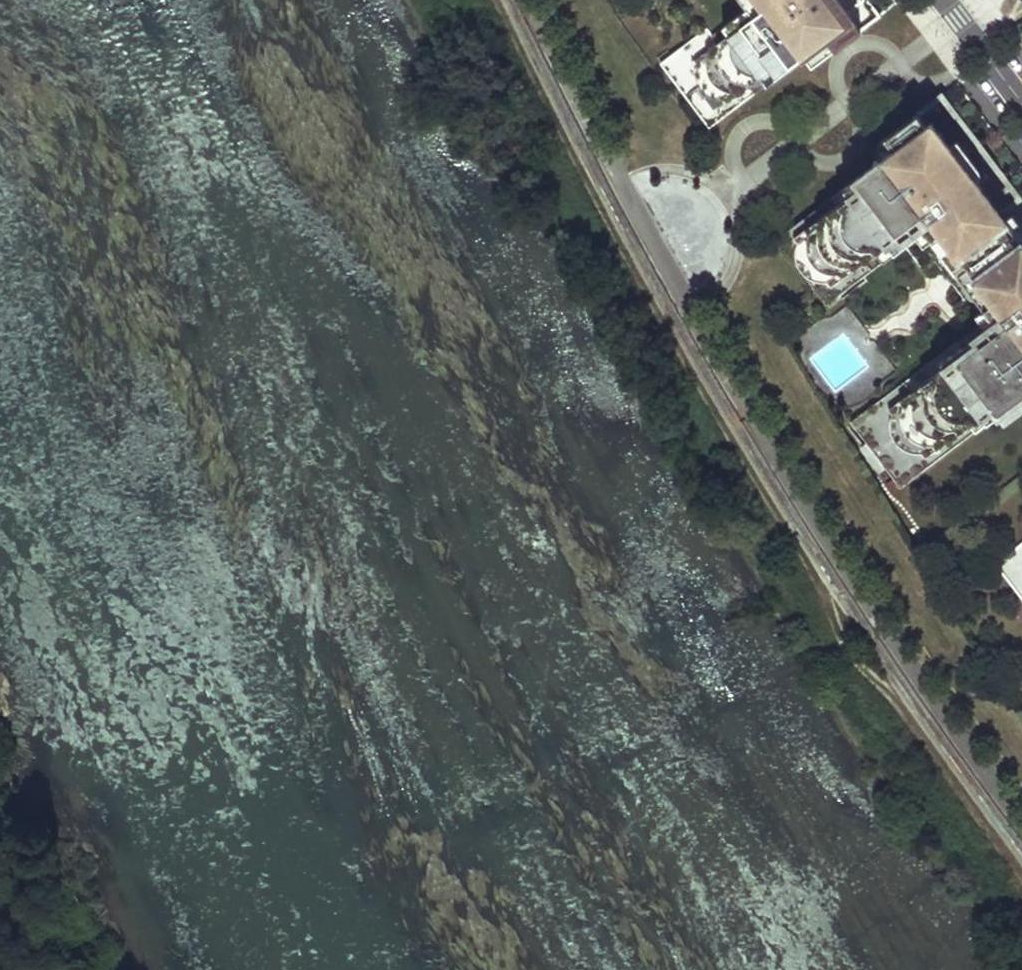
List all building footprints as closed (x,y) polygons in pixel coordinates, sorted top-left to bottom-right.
[(708,131),(801,60),(810,72),(880,18),(866,0),(825,0),(824,1),(823,0),(755,0),(763,10),(752,18),(746,11),(711,38),(706,32),(660,67),(708,131)] [(941,98),(884,141),(880,145),(878,149),(876,154),(876,158),(877,162),(873,165),(874,167),(776,243),(826,308),(904,248),(923,273),(935,264),(964,301),(952,310),(970,334),(851,425),(870,450),(863,456),(879,476),(886,471),(901,490),(998,417),(1004,425),(1021,411),(1021,245),(1000,216),(1020,201),(941,98)]
